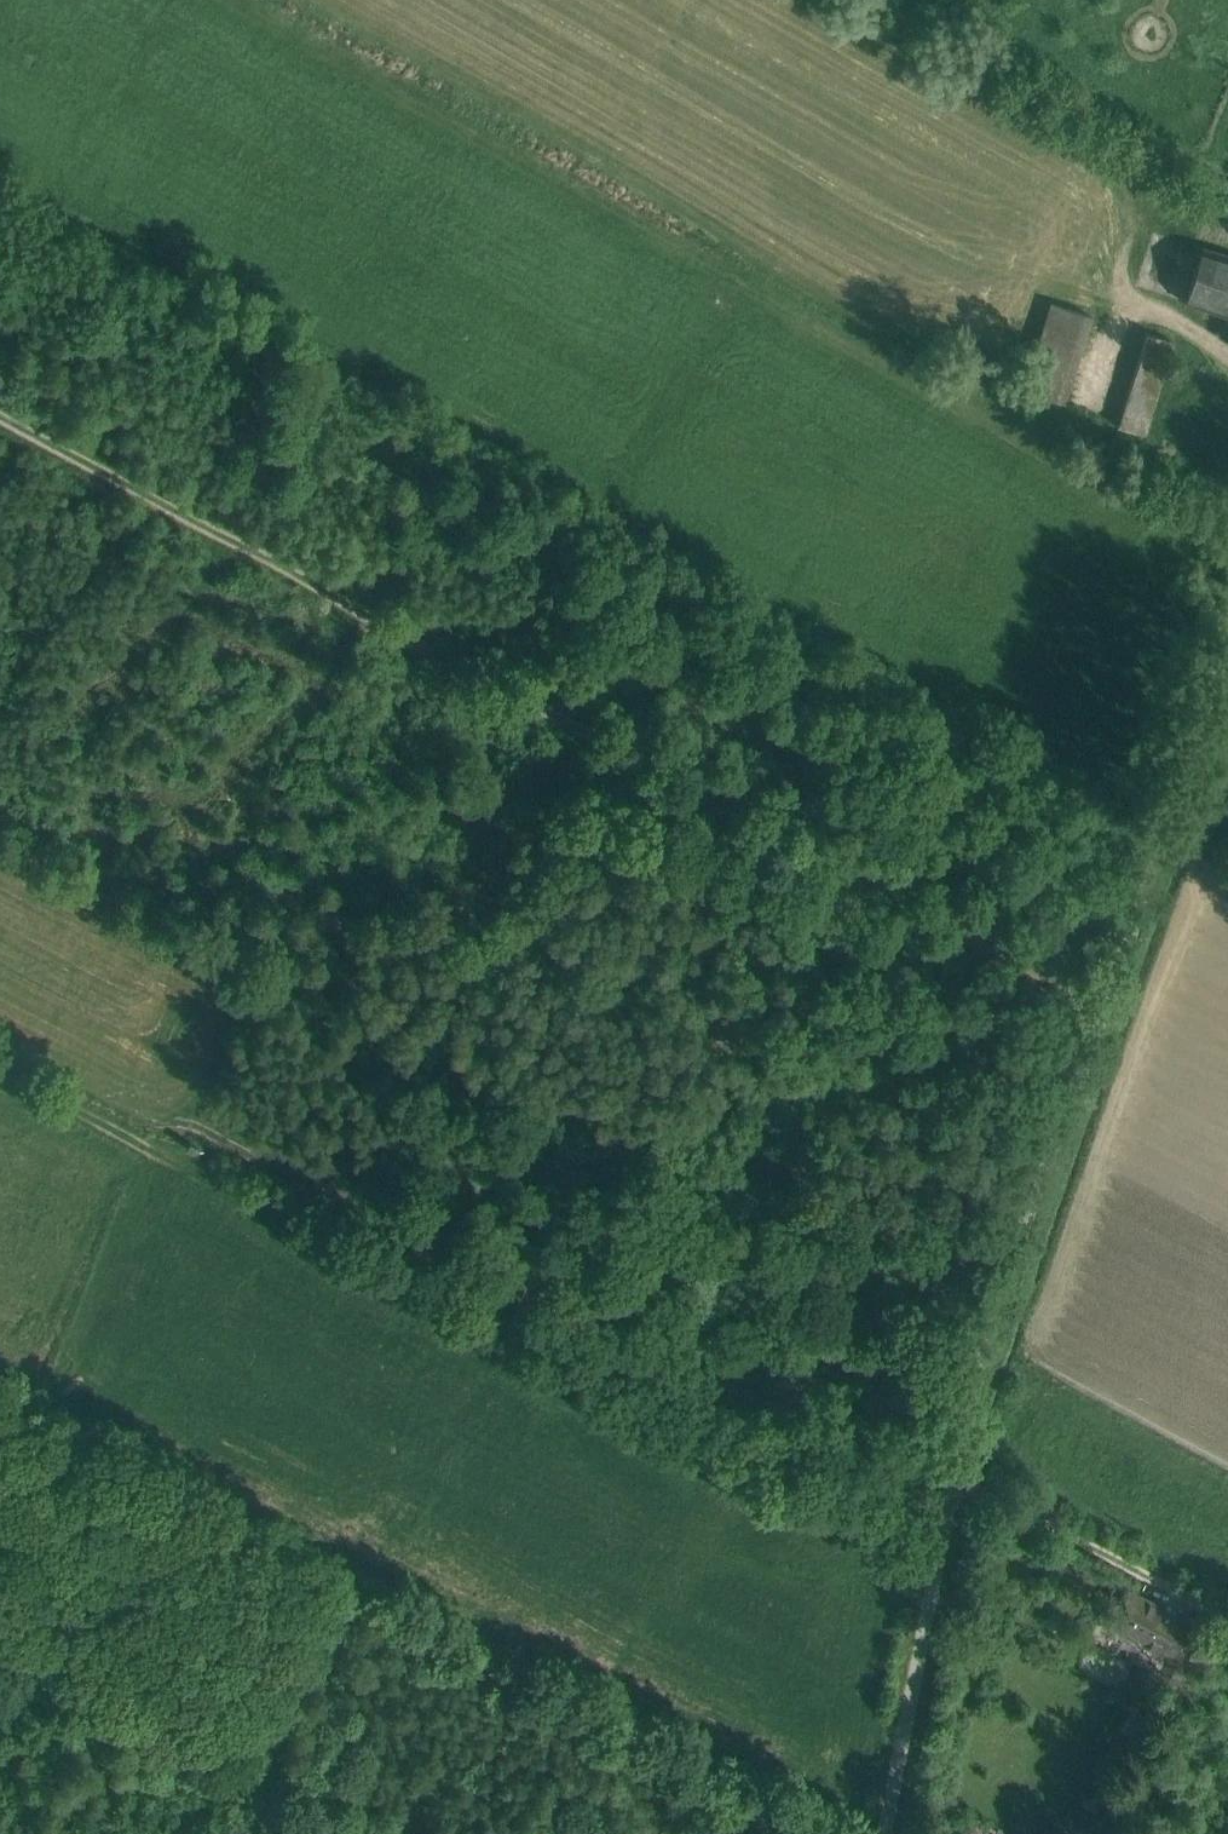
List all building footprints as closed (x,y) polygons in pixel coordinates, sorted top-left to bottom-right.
[(1202,247),(1185,302),(1227,316),(1227,255),(1202,247)] [(1051,303),(1023,390),(1065,403),(1093,316),(1051,303)] [(1147,334),(1118,426),(1144,434),(1173,342),(1147,334)] [(1197,1626),(1129,1589),(1109,1625),(1177,1662),(1197,1626)]
